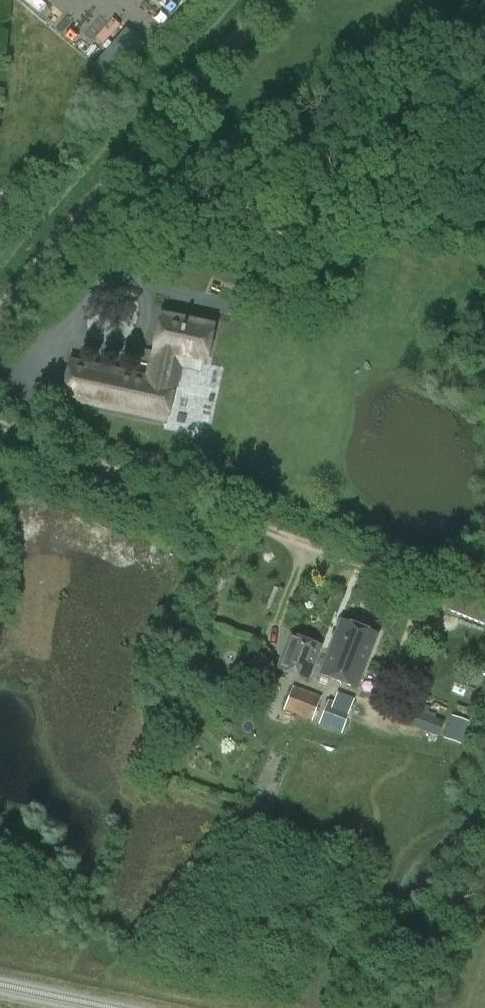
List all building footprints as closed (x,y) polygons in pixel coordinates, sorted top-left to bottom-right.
[(110,49),(125,64),(145,43),(130,28),(110,49)] [(239,144),(230,150),(236,160),(246,154),(239,144)] [(64,399),(165,420),(179,359),(204,364),(213,326),(162,316),(148,379),(72,363),(64,399)] [(484,625),(484,606),(456,594),(449,610),(484,625)] [(341,620),(319,674),(358,689),(379,634),(341,620)] [(322,647),(290,635),(277,669),(309,680),(322,647)] [(322,697),(294,686),(284,710),(312,721),(322,697)] [(352,710),(329,700),(319,724),(342,734),(352,710)] [(438,737),(444,721),(400,705),(394,721),(413,728),(413,727),(438,737)] [(474,716),(455,710),(447,719),(470,726),(474,716)]
